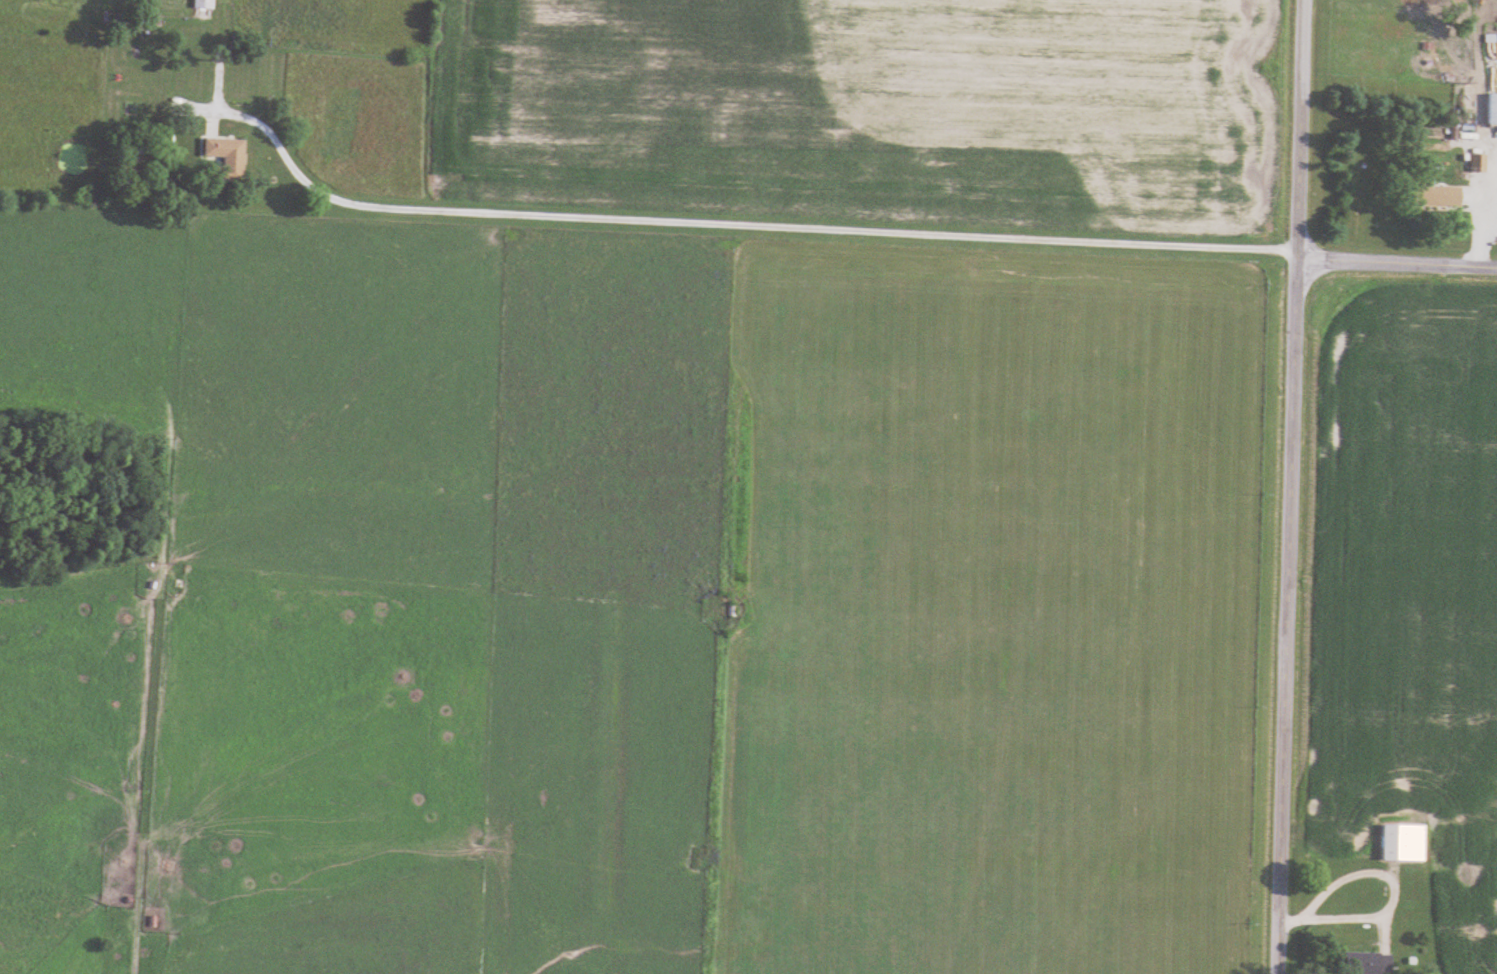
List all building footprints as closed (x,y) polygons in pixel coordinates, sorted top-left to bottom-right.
[(215,9),(216,0),(196,0),(196,9),(215,9)] [(245,139),(204,139),(204,157),(224,157),(224,180),(244,180),(245,139)] [(1470,172),(1486,172),(1486,154),(1470,154),(1470,172)] [(1384,824),(1384,860),(1425,860),(1425,824),(1384,824)] [(1392,952),(1343,952),(1343,973),(1392,973),(1392,952)]
